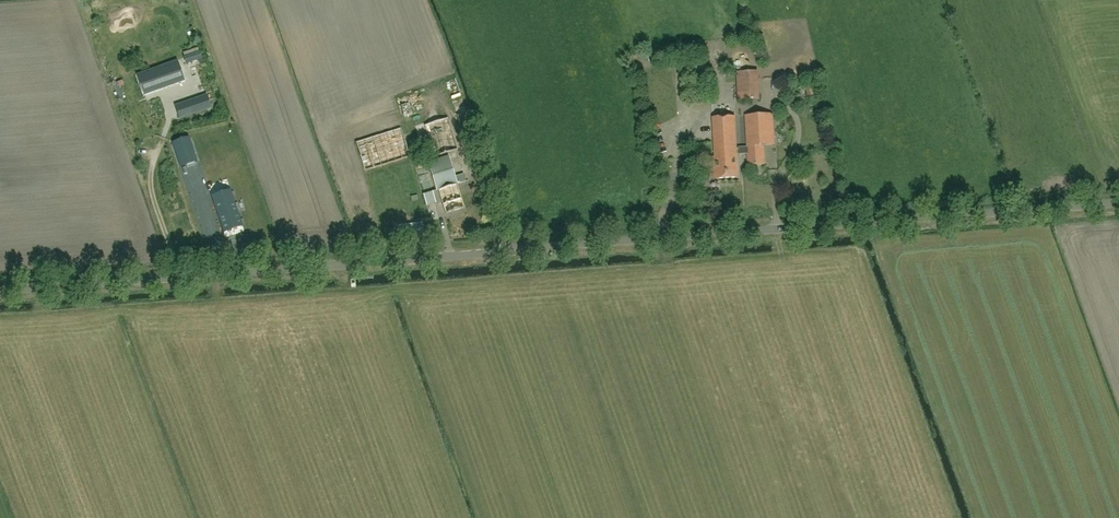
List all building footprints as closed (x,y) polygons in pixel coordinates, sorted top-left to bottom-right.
[(146,73),(152,91),(183,80),(177,62),(146,73)] [(764,93),(765,77),(740,77),(740,92),(764,93)] [(667,97),(679,84),(672,78),(660,91),(667,97)] [(811,82),(812,95),(820,94),(819,82),(811,82)] [(206,95),(188,101),(192,114),(210,107),(206,95)] [(466,111),(457,114),(465,136),(474,133),(466,111)] [(747,146),(742,146),(742,154),(748,154),(748,165),(764,164),(763,139),(774,138),(773,114),(746,115),(747,146)] [(737,146),(735,116),(712,117),(715,178),(738,177),(737,154),(742,154),(742,146),(737,146)] [(448,117),(424,125),(423,125),(430,147),(433,156),(459,149),(448,117)] [(401,128),(357,142),(365,170),(409,157),(401,128)] [(191,135),(174,141),(183,168),(200,162),(191,135)] [(215,149),(216,155),(224,153),(222,147),(215,149)] [(455,177),(448,155),(427,162),(436,190),(438,190),(445,213),(464,207),(457,184),(465,181),(463,174),(455,177)] [(690,158),(691,167),(698,166),(698,157),(690,158)] [(231,189),(226,162),(207,165),(209,180),(215,180),(217,192),(231,189)] [(231,191),(212,197),(223,231),(242,224),(231,191)] [(435,202),(432,191),(423,194),(427,205),(435,202)]
